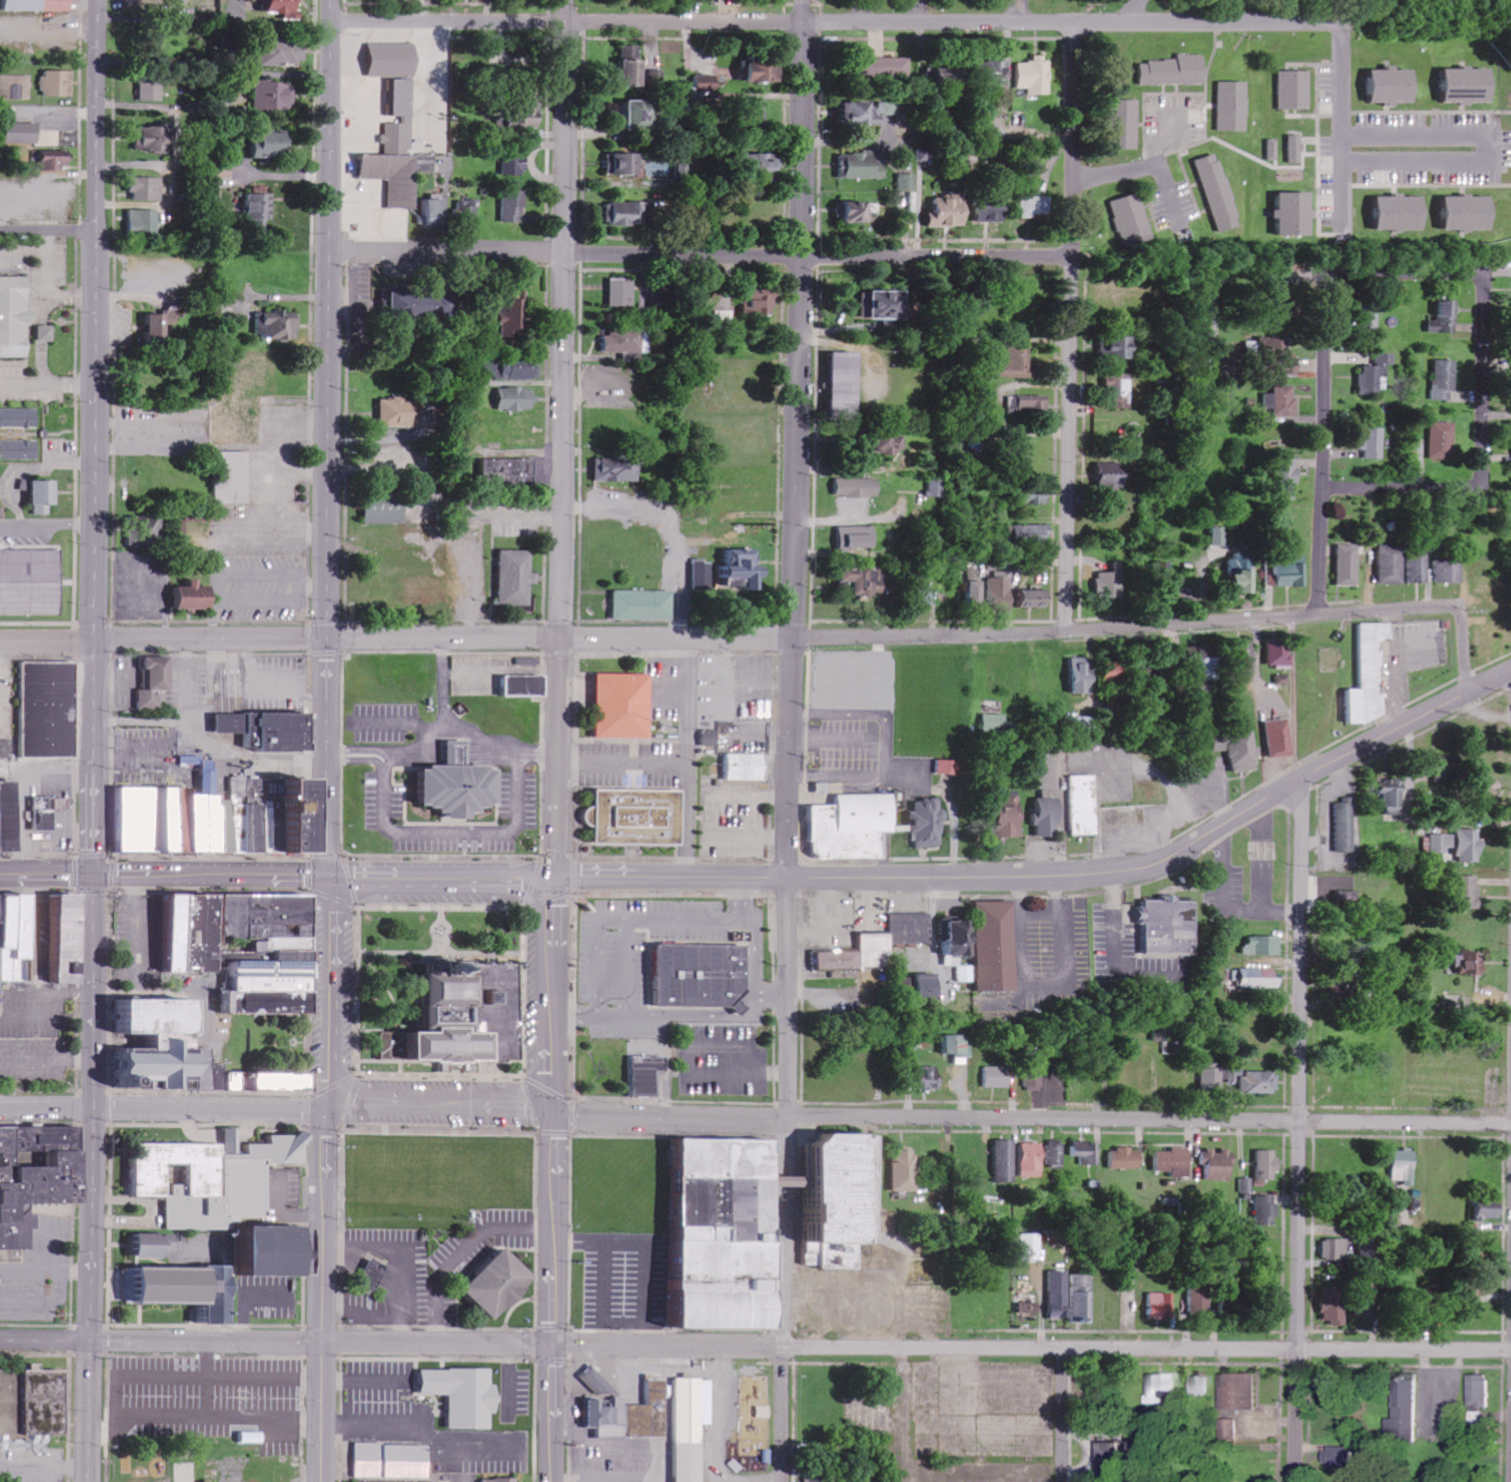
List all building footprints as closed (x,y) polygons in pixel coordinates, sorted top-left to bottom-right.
[(6,11),(6,0),(73,0),(73,12),(6,11)] [(285,13),(285,20),(299,20),(300,0),(267,0),(267,13),(285,13)] [(263,65),(306,65),(306,39),(263,39),(263,65)] [(370,78),(394,78),(394,117),(404,117),(404,124),(386,124),(386,135),(383,135),(383,144),(386,144),(386,154),(413,154),(415,79),(417,79),(418,44),(371,43),(370,78)] [(624,87),(644,87),(645,60),(641,60),(641,46),(625,46),(624,87)] [(1205,85),(1205,55),(1177,55),(1177,61),(1142,61),(1141,85),(1205,85)] [(911,58),(860,58),(860,79),(911,80),(911,58)] [(1051,95),(1050,58),(1034,58),(1034,62),(1015,63),(1016,88),(1028,88),(1028,95),(1051,95)] [(748,83),(781,82),(780,60),(747,62),(748,83)] [(1008,61),(983,62),(983,86),(1008,85),(1008,61)] [(929,67),(929,85),(965,83),(964,66),(929,67)] [(1418,103),(1418,71),(1399,70),(1399,66),(1390,66),(1390,71),(1374,70),(1374,78),(1370,78),(1369,95),(1374,96),(1374,103),(1391,103),(1391,107),(1399,107),(1399,103),(1418,103)] [(1446,69),(1446,103),(1496,103),(1495,68),(1446,69)] [(76,71),(76,97),(47,96),(48,91),(44,91),(43,90),(43,85),(44,84),(44,82),(43,81),(43,76),(47,76),(47,71),(76,71)] [(141,101),(164,101),(164,71),(141,71),(141,101)] [(1280,110),(1312,110),(1313,71),(1280,71),(1280,110)] [(1,75),(33,75),(33,82),(34,82),(34,89),(33,89),(33,100),(1,99),(1,75)] [(694,92),(717,93),(718,76),(695,76),(694,92)] [(295,110),(296,82),(257,81),(256,109),(295,110)] [(1248,132),(1249,83),(1219,82),(1218,131),(1248,132)] [(1139,150),(1140,100),(1112,100),(1111,150),(1139,150)] [(629,132),(655,133),(657,102),(630,101),(629,132)] [(874,102),(844,103),(845,126),(883,125),(883,106),(874,106),(874,102)] [(541,129),(541,108),(538,108),(538,106),(529,106),(529,118),(498,119),(499,130),(541,129)] [(6,143),(40,143),(41,124),(6,123),(6,143)] [(138,126),(138,152),(172,152),(173,126),(138,126)] [(262,140),(253,140),(252,158),(290,159),(290,131),(262,131),(262,140)] [(1303,164),(1304,136),(1291,135),(1290,163),(1303,164)] [(1279,160),(1279,139),(1269,140),(1269,160),(1279,160)] [(65,165),(72,166),(72,152),(38,151),(38,171),(64,172),(65,165)] [(1218,233),(1241,226),(1219,153),(1196,160),(1218,233)] [(640,154),(609,155),(610,175),(641,174),(640,154)] [(747,154),(746,177),(779,178),(780,155),(747,154)] [(883,163),(883,154),(839,155),(840,179),(886,178),(886,163),(883,163)] [(390,208),(417,208),(418,172),(437,173),(437,156),(363,155),(363,179),(390,180),(390,208)] [(527,177),(528,156),(505,156),(504,176),(527,177)] [(916,192),(917,175),(899,174),(899,192),(916,192)] [(135,194),(130,194),(131,177),(165,177),(164,202),(135,202),(135,194)] [(272,188),(256,189),(256,195),(249,195),(249,230),(272,229),(272,188)] [(528,209),(528,192),(504,191),(503,223),(522,223),(523,208),(528,209)] [(1109,202),(1125,254),(1155,245),(1139,193),(1109,202)] [(1280,236),(1314,236),(1314,194),(1281,193),(1281,211),(1276,211),(1275,219),(1281,219),(1280,236)] [(445,194),(432,195),(432,200),(424,200),(425,228),(446,227),(445,194)] [(1447,230),(1495,232),(1496,197),(1448,196),(1447,230)] [(967,227),(968,203),(962,203),(962,197),(932,197),(931,227),(967,227)] [(1022,198),(1022,217),(1050,217),(1050,197),(1022,198)] [(1379,197),(1379,231),(1426,232),(1427,197),(1379,197)] [(478,219),(478,201),(458,201),(459,220),(478,219)] [(871,203),(840,202),(840,223),(870,224),(871,203)] [(978,202),(977,222),(1007,223),(1007,203),(978,202)] [(611,203),(611,227),(642,226),(642,203),(611,203)] [(128,211),(159,211),(159,239),(128,239),(128,211)] [(0,277),(0,358),(27,358),(27,326),(31,326),(30,309),(27,309),(28,277),(0,277)] [(610,307),(635,308),(635,280),(611,279),(610,307)] [(745,316),(776,314),(775,289),(744,290),(745,316)] [(393,294),(393,318),(454,317),(454,294),(393,294)] [(521,318),(527,318),(527,297),(502,297),(502,338),(521,338),(521,318)] [(1430,333),(1459,333),(1458,302),(1440,302),(1440,321),(1429,321),(1430,333)] [(258,312),(257,340),(300,341),(301,313),(258,312)] [(141,313),(141,330),(134,330),(134,343),(167,344),(168,324),(184,324),(184,314),(141,313)] [(53,342),(53,326),(38,326),(38,342),(53,342)] [(605,336),(605,354),(640,355),(640,329),(611,329),(611,336),(605,336)] [(1298,376),(1299,359),(1288,359),(1289,338),(1259,337),(1258,343),(1251,343),(1250,355),(1279,356),(1279,376),(1298,376)] [(1135,359),(1136,338),(1111,338),(1110,359),(1135,359)] [(1007,344),(1007,362),(996,362),(995,377),(1030,378),(1030,345),(1007,344)] [(861,354),(834,353),(833,415),(859,416),(861,354)] [(1359,394),(1386,393),(1385,365),(1393,365),(1393,355),(1375,355),(1375,366),(1358,366),(1359,394)] [(541,379),(541,361),(486,359),(485,378),(541,379)] [(1451,400),(1451,392),(1454,392),(1455,360),(1433,359),(1432,400),(1451,400)] [(1132,376),(1107,376),(1107,389),(1111,390),(1111,409),(1131,409),(1132,376)] [(1296,417),(1297,398),(1293,398),(1293,387),(1273,386),(1273,394),(1262,394),(1262,409),(1272,409),(1272,416),(1296,417)] [(499,389),(500,411),(536,410),(535,388),(499,389)] [(1047,396),(1008,396),(1008,411),(1047,412),(1047,396)] [(382,399),(382,427),(416,428),(416,411),(422,411),(422,400),(382,399)] [(1,429),(2,428),(23,428),(24,430),(29,430),(30,429),(38,429),(38,410),(0,409),(0,429),(1,429)] [(1454,461),(1455,424),(1429,423),(1428,460),(1454,461)] [(1383,429),(1358,429),(1357,450),(1363,451),(1362,459),(1382,460),(1383,429)] [(874,455),(906,454),(906,433),(874,434),(874,455)] [(38,460),(38,441),(29,441),(29,440),(26,440),(26,441),(1,441),(1,440),(0,440),(0,460),(38,460)] [(218,505),(252,505),(253,453),(219,452),(218,505)] [(596,483),(641,482),(640,459),(596,460),(596,483)] [(1297,500),(1296,459),(1277,460),(1278,500),(1297,500)] [(534,461),(484,460),(483,481),(498,481),(498,487),(533,488),(534,461)] [(1119,487),(1126,488),(1128,465),(1102,463),(1101,489),(1119,490),(1119,487)] [(834,497),(880,498),(880,480),(835,479),(834,497)] [(31,482),(57,482),(57,506),(50,506),(50,515),(34,515),(34,507),(32,507),(31,482)] [(367,523),(407,524),(407,499),(367,498),(367,523)] [(131,517),(130,546),(160,548),(161,518),(131,517)] [(1052,525),(1014,526),(1014,543),(1052,542),(1052,525)] [(840,527),(839,550),(876,551),(876,528),(840,527)] [(1359,545),(1337,546),(1338,587),(1360,587),(1359,545)] [(1380,585),(1404,585),(1404,546),(1379,546),(1380,585)] [(758,550),(726,551),(727,590),(760,590),(759,579),(766,579),(766,567),(758,568),(758,550)] [(61,615),(61,551),(0,551),(0,616),(61,615)] [(500,606),(532,607),(532,584),(539,584),(539,574),(532,574),(533,551),(501,551),(500,606)] [(1409,584),(1428,584),(1427,556),(1408,557),(1409,584)] [(712,561),(694,560),(693,591),(712,591),(712,561)] [(1256,594),(1256,560),(1231,560),(1231,593),(1256,594)] [(1463,583),(1462,560),(1435,561),(1436,584),(1463,583)] [(1097,573),(1098,599),(1126,598),(1125,563),(1116,563),(1116,573),(1097,573)] [(1307,565),(1276,564),(1276,587),(1306,588),(1307,565)] [(882,569),(843,568),(842,583),(854,583),(854,599),(869,600),(869,598),(881,599),(882,569)] [(990,609),(1012,609),(1012,572),(991,572),(990,609)] [(192,588),(177,587),(176,610),(214,611),(215,588),(202,588),(202,580),(192,580),(192,588)] [(984,582),(969,582),(970,604),(984,603),(984,582)] [(674,592),(614,590),(614,620),(674,621),(674,592)] [(1051,592),(1022,591),(1022,608),(1051,609),(1051,592)] [(1346,725),(1366,724),(1366,718),(1382,718),(1380,644),(1386,644),(1385,624),(1359,625),(1360,690),(1346,690),(1346,725)] [(1267,667),(1292,666),(1292,641),(1267,641),(1267,667)] [(1198,680),(1218,680),(1219,652),(1199,651),(1198,680)] [(141,689),(141,657),(168,657),(168,690),(158,690),(159,709),(136,709),(136,689),(141,689)] [(1074,658),(1073,673),(1074,673),(1074,695),(1096,695),(1097,659),(1074,658)] [(18,662),(73,662),(73,756),(19,756),(18,662)] [(594,736),(648,737),(649,673),(595,673),(594,736)] [(506,698),(547,697),(546,676),(506,677),(506,698)] [(212,714),(243,715),(244,710),(306,712),(305,750),(242,748),(242,734),(212,733),(212,714)] [(984,733),(1008,732),(1007,715),(983,715),(984,733)] [(1268,759),(1293,756),(1289,719),(1264,722),(1268,759)] [(1258,772),(1256,731),(1213,733),(1214,752),(1229,751),(1230,773),(1258,772)] [(0,741),(0,759),(19,758),(18,740),(0,741)] [(726,781),(768,781),(768,755),(728,754),(728,761),(727,761),(726,781)] [(939,761),(938,775),(957,776),(957,761),(939,761)] [(484,764),(484,769),(492,769),(492,804),(484,804),(484,807),(473,807),(473,812),(464,812),(464,819),(443,819),(443,813),(434,813),(434,807),(424,807),(424,805),(416,805),(416,770),(423,770),(423,765),(484,764)] [(1070,776),(1071,837),(1098,836),(1096,776),(1070,776)] [(116,787),(184,788),(184,795),(211,795),(211,802),(227,802),(227,777),(304,777),(304,853),(115,852),(116,787)] [(1387,815),(1403,816),(1403,781),(1377,780),(1377,797),(1381,797),(1381,808),(1387,808),(1387,815)] [(10,852),(0,852),(0,781),(9,781),(10,852)] [(680,842),(593,841),(593,824),(590,824),(588,824),(586,823),(584,821),(583,816),(583,813),(584,809),(586,806),(589,804),(593,803),(594,786),(680,787),(680,842)] [(1020,839),(1022,794),(1005,793),(1004,802),(996,802),(995,838),(1020,839)] [(814,806),(815,861),(886,860),(885,834),(897,833),(896,795),(840,796),(840,806),(814,806)] [(31,796),(51,796),(51,830),(31,830),(31,796)] [(1031,828),(1035,827),(1035,838),(1060,837),(1059,799),(1034,800),(1035,814),(1030,815),(1031,828)] [(943,849),(943,825),(947,825),(947,810),(941,810),(941,800),(916,800),(916,813),(913,812),(912,848),(943,849)] [(1355,804),(1335,804),(1336,853),(1356,853),(1355,804)] [(1430,835),(1429,854),(1447,854),(1447,848),(1457,848),(1456,863),(1481,863),(1481,831),(1457,830),(1457,835),(1430,835)] [(1479,877),(1458,877),(1458,910),(1478,910),(1479,877)] [(25,980),(0,980),(0,893),(25,893),(25,980)] [(51,896),(74,896),(74,983),(52,984),(51,896)] [(163,896),(211,896),(210,973),(163,973),(163,896)] [(216,896),(305,896),(304,1014),(220,1014),(220,993),(228,993),(229,975),(216,975),(217,951),(249,952),(249,940),(215,940),(216,896)] [(1194,954),(1196,902),(1171,901),(1171,900),(1140,899),(1139,924),(1145,924),(1144,953),(1194,954)] [(1014,991),(1014,902),(976,902),(976,918),(947,918),(948,956),(975,956),(975,991),(1014,991)] [(861,933),(861,967),(892,967),(892,944),(930,944),(930,914),(892,914),(892,933),(861,933)] [(1283,936),(1246,936),(1246,955),(1282,955),(1283,936)] [(657,1006),(747,1007),(748,945),(658,944),(657,1006)] [(819,952),(819,969),(861,969),(860,951),(819,952)] [(1449,974),(1486,975),(1487,953),(1450,952),(1449,974)] [(520,1058),(521,961),(468,961),(468,965),(431,965),(431,970),(421,969),(421,1019),(421,1028),(408,1028),(408,1030),(379,1029),(380,1057),(429,1057),(440,1057),(463,1058),(494,1058),(494,1060),(507,1060),(507,1058),(520,1058)] [(956,981),(970,982),(970,966),(957,966),(956,981)] [(1242,989),(1282,987),(1282,977),(1277,978),(1276,968),(1242,969),(1242,989)] [(916,996),(937,997),(937,974),(916,973),(916,996)] [(196,999),(129,998),(129,1017),(118,1021),(118,1033),(157,1033),(160,1045),(159,1048),(128,1048),(128,1074),(148,1074),(150,1079),(163,1079),(165,1088),(186,1088),(186,1080),(200,1080),(200,1090),(229,1091),(229,1078),(225,1078),(225,1064),(212,1064),(212,1047),(197,1047),(197,1038),(200,1032),(200,1009),(196,999)] [(1152,1042),(1165,1041),(1165,1027),(1152,1028),(1152,1042)] [(961,1035),(944,1036),(944,1055),(955,1054),(955,1065),(966,1065),(966,1058),(971,1057),(971,1040),(961,1040),(961,1035)] [(1180,1055),(1181,1040),(1164,1039),(1163,1054),(1180,1055)] [(659,1097),(658,1071),(668,1071),(668,1056),(634,1057),(635,1097),(659,1097)] [(941,1067),(918,1067),(919,1090),(942,1089),(941,1067)] [(984,1087),(1010,1086),(1009,1067),(984,1067),(984,1087)] [(1223,1090),(1223,1067),(1201,1068),(1202,1091),(1223,1090)] [(1245,1071),(1245,1068),(1224,1068),(1224,1082),(1241,1082),(1241,1093),(1278,1094),(1279,1072),(1245,1071)] [(1043,1088),(1042,1069),(1025,1070),(1026,1089),(1043,1088)] [(311,1072),(254,1072),(230,1072),(230,1090),(312,1089),(311,1072)] [(83,1127),(0,1127),(0,1250),(32,1250),(32,1228),(38,1228),(38,1215),(32,1215),(32,1203),(83,1203),(83,1127)] [(137,1143),(137,1197),(167,1197),(167,1230),(231,1230),(231,1216),(268,1216),(268,1163),(308,1163),(308,1134),(272,1134),(272,1144),(247,1144),(247,1153),(236,1153),(236,1129),(226,1129),(226,1143),(137,1143)] [(683,1328),(779,1328),(779,1139),(683,1139),(683,1328)] [(1017,1140),(998,1141),(998,1182),(1017,1182),(1017,1140)] [(1049,1141),(1050,1166),(1065,1166),(1064,1141),(1049,1141)] [(1044,1177),(1045,1144),(1021,1143),(1020,1176),(1044,1177)] [(1174,1172),(1174,1177),(1190,1178),(1191,1148),(1173,1148),(1173,1152),(1158,1151),(1158,1166),(1156,1166),(1156,1172),(1174,1172)] [(918,1150),(893,1150),(894,1192),(919,1191),(918,1150)] [(1279,1180),(1279,1159),(1277,1159),(1277,1151),(1257,1150),(1256,1180),(1279,1180)] [(1205,1181),(1232,1180),(1232,1151),(1201,1151),(1201,1165),(1205,1165),(1205,1181)] [(1096,1164),(1097,1154),(1082,1154),(1082,1164),(1096,1164)] [(1129,1163),(1128,1154),(1113,1155),(1114,1163),(1129,1163)] [(1398,1178),(1415,1180),(1418,1160),(1411,1159),(1412,1156),(1400,1155),(1398,1178)] [(1253,1193),(1253,1178),(1240,1179),(1240,1193),(1253,1193)] [(1257,1196),(1257,1226),(1277,1226),(1277,1203),(1274,1203),(1274,1196),(1257,1196)] [(1475,1219),(1502,1220),(1503,1203),(1476,1203),(1475,1219)] [(308,1276),(309,1226),(237,1225),(236,1275),(308,1276)] [(1042,1260),(1042,1233),(1022,1234),(1022,1261),(1042,1260)] [(171,1235),(139,1234),(138,1258),(171,1259),(171,1235)] [(137,1236),(128,1236),(129,1255),(138,1254),(137,1236)] [(1323,1239),(1323,1260),(1353,1261),(1354,1240),(1323,1239)] [(538,1278),(506,1247),(464,1290),(496,1321),(538,1278)] [(385,1264),(369,1260),(363,1286),(379,1289),(385,1264)] [(208,1304),(208,1324),(233,1324),(233,1267),(141,1267),(141,1304),(208,1304)] [(1049,1320),(1069,1320),(1070,1271),(1049,1271),(1049,1320)] [(1093,1323),(1094,1275),(1073,1274),(1072,1322),(1093,1323)] [(1324,1287),(1325,1325),(1347,1325),(1346,1286),(1324,1287)] [(1189,1288),(1189,1313),(1213,1312),(1213,1287),(1189,1288)] [(1240,1302),(1223,1303),(1224,1315),(1252,1313),(1250,1288),(1239,1289),(1240,1302)] [(1148,1294),(1149,1319),(1176,1319),(1176,1293),(1148,1294)] [(1043,1297),(1020,1296),(1020,1316),(1042,1316),(1043,1297)] [(1376,1302),(1359,1304),(1360,1318),(1378,1317),(1376,1302)] [(42,1371),(42,1365),(32,1365),(32,1371),(0,1371),(0,1435),(65,1435),(66,1371),(42,1371)] [(581,1377),(606,1401),(617,1390),(591,1366),(581,1377)] [(423,1370),(424,1395),(450,1395),(451,1429),(493,1429),(493,1414),(499,1414),(499,1385),(494,1385),(493,1369),(423,1370)] [(1260,1410),(1259,1373),(1222,1374),(1222,1410),(1260,1410)] [(1151,1402),(1180,1402),(1180,1374),(1151,1374),(1151,1402)] [(1493,1375),(1471,1374),(1471,1407),(1492,1407),(1493,1375)] [(1212,1377),(1193,1376),(1193,1394),(1212,1394),(1212,1377)] [(715,1425),(715,1378),(677,1378),(677,1481),(705,1481),(705,1425),(715,1425)] [(669,1437),(669,1380),(648,1380),(648,1405),(628,1405),(628,1397),(618,1397),(618,1407),(604,1407),(604,1399),(586,1399),(586,1428),(600,1428),(600,1437),(669,1437)] [(1422,1392),(1409,1392),(1409,1407),(1398,1407),(1398,1419),(1389,1419),(1389,1437),(1422,1437),(1422,1392)] [(1234,1419),(1222,1420),(1222,1440),(1235,1439),(1234,1419)] [(1131,1469),(1132,1444),(1108,1443),(1107,1468),(1131,1469)] [(431,1445),(356,1444),(356,1478),(430,1479),(431,1445)] [(1360,1447),(1333,1446),(1332,1468),(1359,1469),(1360,1447)]
